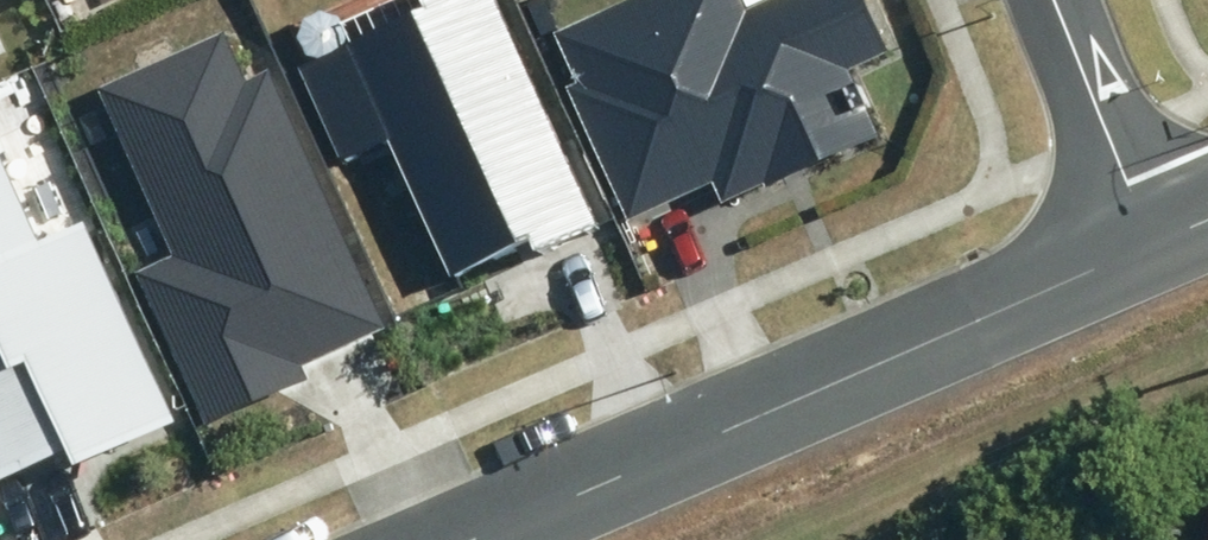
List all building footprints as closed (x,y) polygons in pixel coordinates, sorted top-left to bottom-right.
[(493,0),(419,0),(423,8),(298,65),(342,159),(389,138),(453,275),(528,241),(536,258),(600,228),(493,0)] [(862,0),(769,0),(744,11),(739,0),(628,0),(557,32),(579,81),(565,87),(627,221),(713,183),(722,204),(877,135),(846,66),(884,49),(862,0)] [(245,82),(223,33),(98,89),(174,256),(134,274),(204,428),(308,381),(301,366),(326,354),(329,353),(384,329),(268,72),(245,82)] [(0,163),(0,479),(63,451),(70,467),(173,421),(83,222),(36,243),(0,163)]
